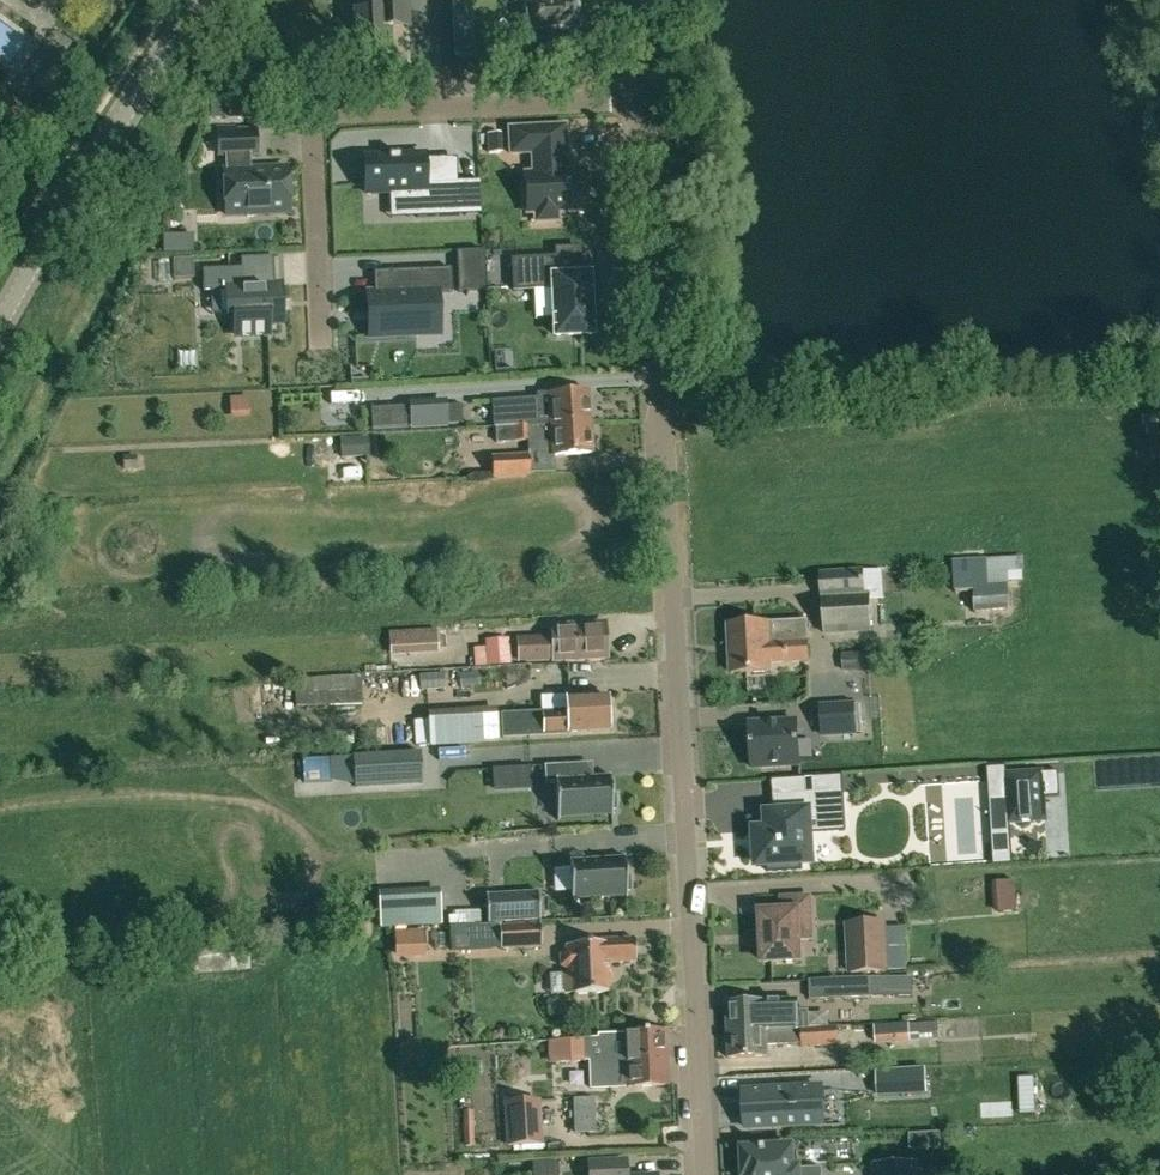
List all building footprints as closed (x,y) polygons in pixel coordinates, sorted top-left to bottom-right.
[(371,46),(393,45),(392,24),(412,24),(411,0),(351,0),(352,18),(358,18),(359,46),(371,46)] [(471,0),(451,0),(452,23),(472,22),(471,0)] [(547,29),(577,27),(577,22),(580,20),(581,18),(583,15),(583,12),(581,9),(580,6),(577,4),(576,4),(576,0),(525,0),(527,38),(529,38),(528,30),(547,29)] [(568,124),(512,127),(514,156),(532,155),(532,172),(524,172),(525,212),(534,212),(535,212),(535,222),(558,221),(557,211),(589,209),(588,170),(570,170),(568,124)] [(226,214),(243,214),(290,212),(288,168),(250,169),(249,152),(258,152),(257,129),(235,130),(234,128),(218,129),(219,154),(227,153),(227,170),(224,170),(226,214)] [(423,154),(366,156),(367,194),(389,193),(416,192),(417,217),(459,215),(458,181),(425,182),(424,158),(423,154)] [(481,208),(481,215),(482,214),(481,180),(464,181),(465,215),(466,215),(465,209),(481,208)] [(192,235),(164,236),(165,254),(192,253),(192,235)] [(485,291),(484,250),(457,252),(459,292),(485,291)] [(557,257),(512,259),(514,288),(553,287),(555,334),(591,332),(589,274),(558,276),(557,257)] [(193,258),(173,259),(174,279),(194,278),(193,258)] [(241,268),(202,270),(203,291),(211,291),(229,290),(230,314),(236,314),(237,336),(268,335),(268,324),(282,323),(280,285),(275,285),(244,287),(243,268),(241,268)] [(375,293),(370,293),(372,336),(439,333),(437,293),(452,292),(451,268),(388,271),(389,292),(375,293)] [(532,426),(549,425),(592,423),(590,391),(548,393),(536,394),(536,398),(492,400),(492,403),(493,426),(496,426),(496,428),(532,426)] [(446,424),(445,405),(417,407),(418,426),(446,424)] [(593,452),(592,423),(549,425),(532,426),(496,428),(497,446),(528,445),(529,450),(536,449),(551,449),(551,455),(593,452)] [(368,435),(340,438),(341,458),(369,456),(368,435)] [(529,453),(492,455),(493,478),(530,475),(529,453)] [(138,469),(137,454),(124,455),(124,469),(138,469)] [(952,560),(955,590),(1008,586),(1008,584),(989,585),(989,581),(1008,580),(1008,570),(988,571),(987,558),(952,560)] [(820,571),(822,600),(866,597),(866,595),(882,594),(880,569),(864,570),(864,568),(820,571)] [(1010,611),(1008,586),(955,590),(955,591),(956,591),(956,593),(974,592),(975,613),(1010,611)] [(866,597),(822,600),(824,633),(872,630),(871,601),(867,601),(866,597)] [(808,661),(806,621),(728,625),(731,673),(769,671),(768,663),(808,661)] [(566,631),(553,632),(553,637),(518,639),(519,659),(554,658),(554,660),(606,658),(605,623),(566,625),(566,631)] [(438,628),(414,630),(415,653),(419,652),(439,651),(438,628)] [(511,665),(509,639),(486,640),(486,648),(474,649),(475,667),(511,665)] [(842,644),(843,653),(844,672),(869,670),(868,652),(854,652),(853,643),(842,644)] [(298,679),(294,679),(296,706),(362,703),(360,675),(298,678),(298,679)] [(566,697),(567,714),(551,715),(551,711),(502,714),(503,737),(570,733),(570,732),(610,729),(608,695),(566,697)] [(855,733),(854,704),(821,706),(822,735),(855,733)] [(500,742),(498,708),(428,712),(430,746),(500,742)] [(797,721),(749,724),(751,767),(799,764),(797,721)] [(354,785),(357,785),(422,782),(420,751),(353,755),(353,763),(354,785)] [(584,763),(544,765),(545,782),(555,782),(558,819),(613,816),(612,809),(616,809),(615,794),(611,794),(610,774),(609,774),(609,778),(585,779),(584,763)] [(513,769),(515,791),(530,790),(529,768),(513,769)] [(1046,824),(1042,772),(1002,775),(1006,827),(1046,824)] [(841,775),(813,777),(814,793),(842,792),(841,775)] [(756,831),(756,835),(757,846),(758,865),(768,864),(768,872),(802,870),(801,862),(811,862),(809,832),(808,820),(817,819),(816,813),(843,811),(842,792),(814,793),(779,796),(780,813),(768,814),(769,830),(756,831)] [(625,856),(570,859),(572,901),(627,898),(627,890),(630,890),(629,875),(626,875),(625,856)] [(378,891),(380,928),(441,925),(440,888),(378,891)] [(538,891),(488,894),(489,922),(540,919),(538,891)] [(782,911),(761,912),(762,931),(759,931),(760,943),(763,943),(763,961),(799,960),(797,921),(807,921),(811,916),(810,896),(781,897),(782,911)] [(500,948),(499,926),(499,923),(450,925),(451,950),(500,948)] [(541,923),(499,926),(500,948),(542,946),(541,923)] [(886,924),(846,925),(848,975),(888,973),(886,924)] [(424,955),(423,929),(394,930),(395,956),(424,955)] [(563,994),(571,993),(608,992),(607,962),(636,960),(635,938),(597,940),(597,943),(566,944),(566,950),(560,954),(561,965),(567,968),(567,974),(563,974),(563,994)] [(193,948),(193,956),(194,975),(251,970),(249,944),(193,948)] [(913,975),(870,977),(810,980),(811,999),(870,997),(870,996),(893,995),(913,996),(913,975)] [(807,1011),(796,1012),(796,1001),(726,1004),(728,1033),(808,1028),(807,1011)] [(928,1022),(909,1023),(874,1025),(875,1043),(940,1038),(939,1021),(928,1022)] [(808,1028),(728,1033),(729,1058),(767,1056),(767,1045),(803,1043),(803,1046),(839,1044),(838,1026),(808,1028)] [(598,1038),(549,1041),(550,1063),(573,1062),(590,1061),(591,1087),(629,1086),(667,1085),(665,1031),(647,1031),(647,1030),(643,1030),(643,1032),(625,1032),(597,1033),(598,1038)] [(878,1090),(879,1095),(926,1092),(925,1068),(877,1070),(878,1090)] [(877,1070),(843,1072),(844,1092),(878,1090),(877,1070)] [(819,1087),(747,1090),(749,1129),(821,1125),(819,1087)] [(1035,1096),(1019,1097),(1020,1114),(1036,1113),(1035,1096)] [(543,1143),(540,1099),(504,1101),(507,1146),(543,1143)] [(739,1155),(740,1172),(745,1172),(745,1174),(823,1174),(823,1166),(799,1168),(798,1151),(792,1152),(792,1147),(743,1150),(744,1155),(739,1155)] [(626,1160),(588,1162),(589,1174),(627,1174),(626,1160)] [(873,1174),(920,1174),(919,1161),(872,1163),(873,1174)]
